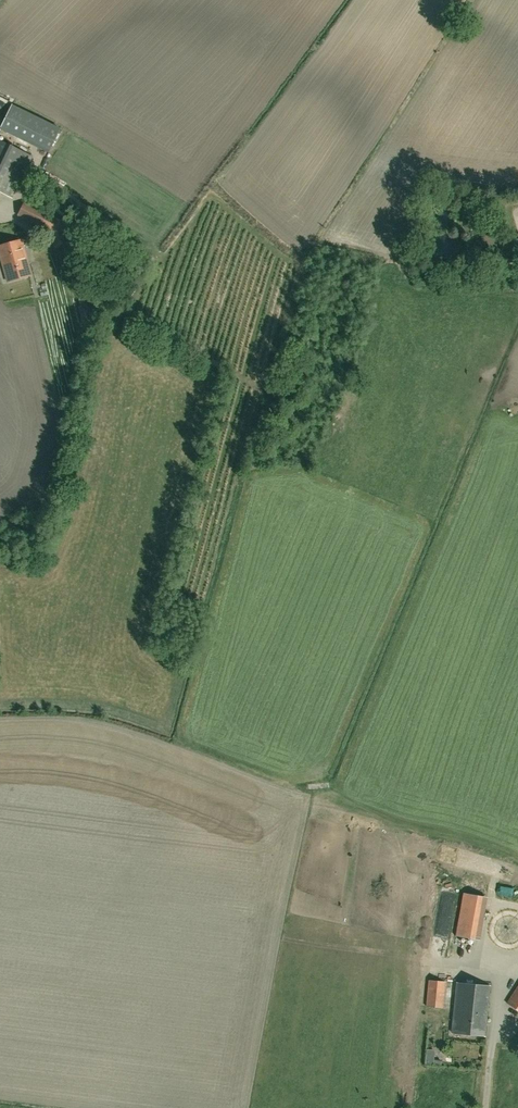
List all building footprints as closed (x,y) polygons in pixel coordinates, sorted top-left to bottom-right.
[(46,149),(57,126),(6,103),(0,116),(0,128),(46,149)] [(11,198),(31,156),(0,141),(0,192),(11,198)] [(27,220),(48,230),(54,247),(67,242),(60,220),(55,217),(33,207),(27,220)] [(31,275),(21,240),(0,246),(0,256),(7,281),(31,275)] [(517,896),(517,888),(508,888),(508,896),(517,896)] [(459,892),(453,934),(452,934),(451,942),(472,945),(473,943),(478,944),(484,895),(459,892)] [(442,1007),(445,982),(429,980),(426,1006),(442,1007)] [(484,1036),(489,986),(457,982),(452,1033),(484,1036)] [(506,1003),(517,1011),(517,986),(506,1003)] [(423,1063),(431,1063),(432,1048),(424,1048),(423,1063)]
